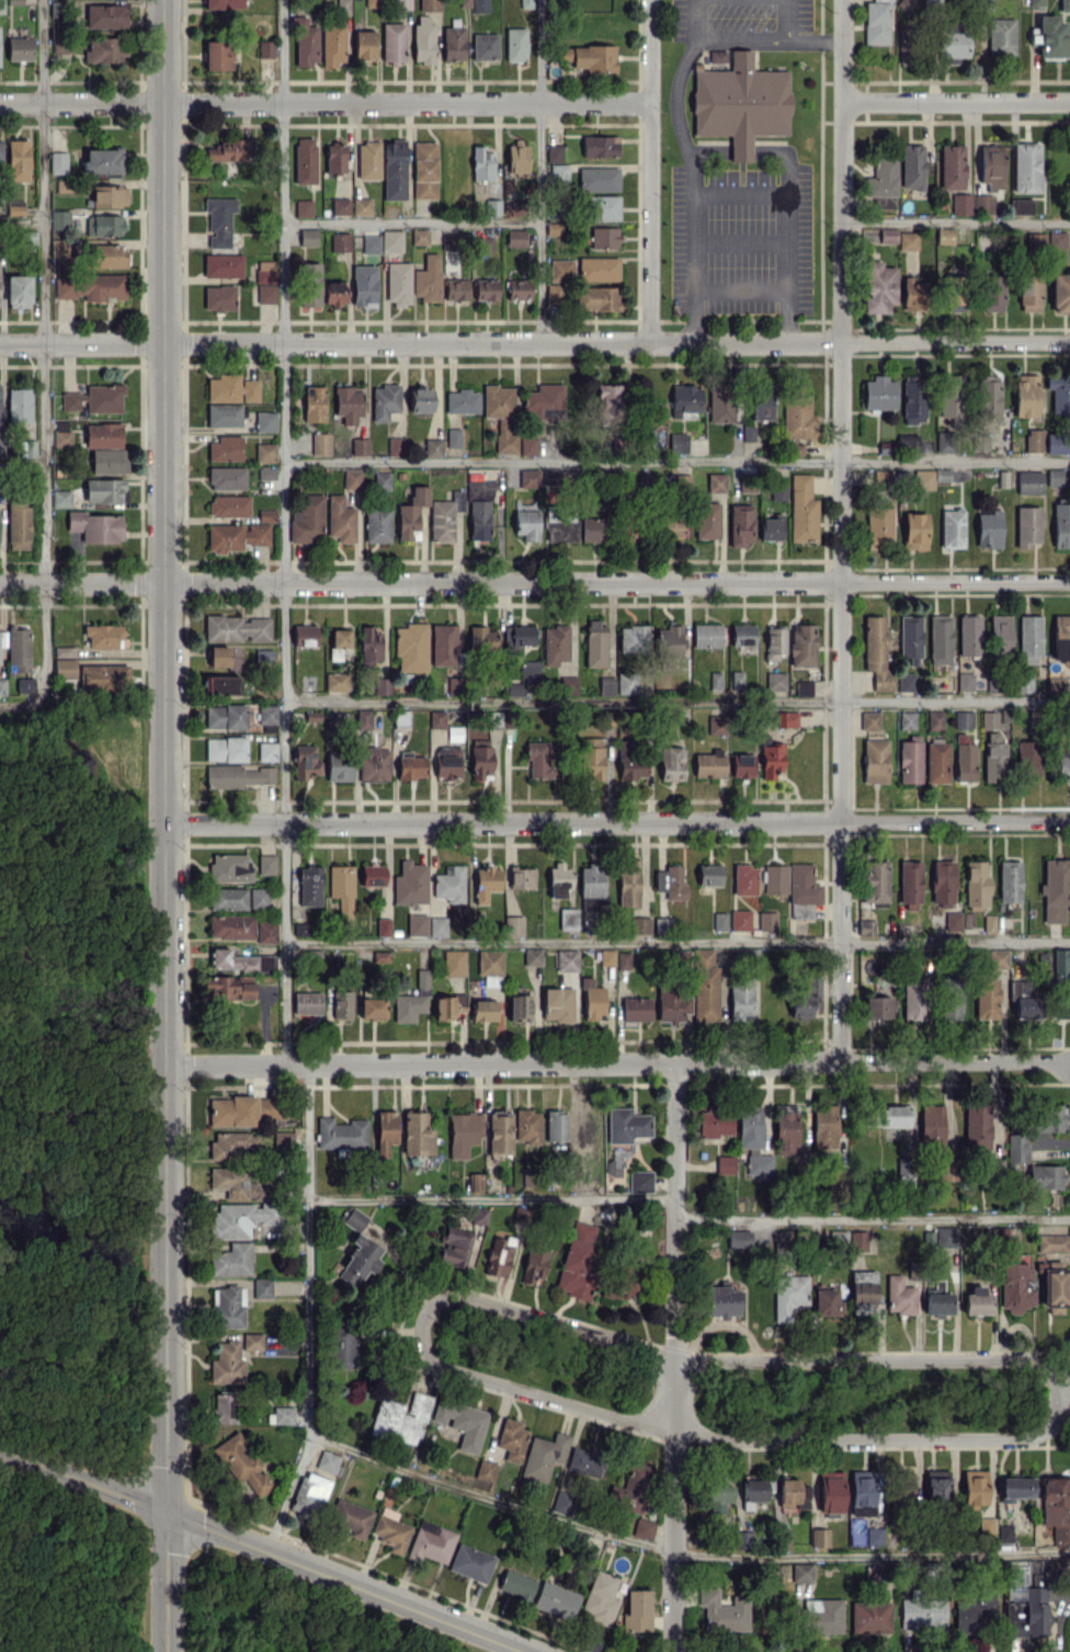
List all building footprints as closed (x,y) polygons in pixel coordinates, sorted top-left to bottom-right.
[(204,8),(244,9),(244,0),(204,0),(204,8)] [(388,8),(410,8),(410,0),(388,0),(388,8)] [(419,11),(439,11),(439,0),(419,0),(419,11)] [(472,12),(488,12),(488,0),(472,0),(472,12)] [(520,9),(532,8),(532,0),(520,0),(520,9)] [(888,5),(891,5),(891,0),(881,0),(881,2),(865,2),(864,44),(887,44),(888,5)] [(895,4),(904,12),(914,0),(898,0),(895,4)] [(1069,12),(1069,0),(1060,0),(1059,12),(1069,12)] [(126,28),(126,4),(86,5),(86,28),(126,28)] [(433,15),(414,15),(414,62),(432,63),(433,15)] [(317,25),(307,26),(306,16),(293,17),(294,65),(318,64),(317,25)] [(1065,57),(1064,45),(1069,44),(1069,32),(1065,33),(1064,16),(1038,17),(1038,28),(1030,28),(1030,35),(1037,35),(1038,58),(1065,57)] [(987,54),(1014,54),(1015,19),(988,18),(987,54)] [(344,22),(322,23),(322,67),(336,67),(336,61),(344,61),(344,22)] [(405,23),(381,23),(382,63),(405,62),(405,23)] [(463,27),(442,27),(443,61),(464,61),(463,27)] [(506,60),(526,60),(525,27),(505,28),(506,60)] [(897,63),(915,64),(916,29),(898,28),(897,63)] [(936,57),(967,56),(967,30),(935,31),(936,57)] [(375,31),(354,31),(353,60),(374,60),(375,31)] [(498,34),(473,34),(472,60),(497,60),(498,34)] [(33,60),(32,37),(7,38),(7,60),(33,60)] [(88,37),(88,51),(84,51),(84,60),(127,61),(127,38),(88,37)] [(274,57),(274,40),(258,40),(258,57),(274,57)] [(231,69),(231,41),(204,41),(204,69),(231,69)] [(615,46),(560,46),(560,66),(584,66),(584,72),(615,72),(615,46)] [(788,135),(788,70),(751,70),(751,50),(730,50),(730,70),(692,70),(692,135),(730,135),(730,162),(751,162),(751,135),(788,135)] [(617,157),(618,136),(583,135),(582,156),(617,157)] [(295,184),(316,183),(315,138),(294,138),(295,184)] [(29,140),(7,140),(8,181),(30,181),(29,140)] [(383,200),(407,199),(405,140),(382,141),(383,200)] [(207,159),(249,159),(249,142),(207,141),(207,159)] [(437,198),(436,141),(412,141),(413,198),(437,198)] [(380,142),(358,142),(357,178),(379,179),(380,142)] [(325,172),(345,172),(345,143),(326,143),(325,172)] [(506,144),(507,173),(528,173),(528,143),(506,144)] [(1039,192),(1039,143),(1013,143),(1012,192),(1039,192)] [(901,188),(923,189),(923,144),(901,144),(901,188)] [(964,188),(963,144),(939,145),(940,189),(964,188)] [(547,161),(562,161),(562,145),(547,145),(547,161)] [(1003,146),(979,145),(979,182),(987,182),(987,190),(1002,190),(1003,146)] [(493,180),(493,152),(484,152),(483,146),(471,146),(472,180),(493,180)] [(120,149),(85,149),(85,172),(120,173),(120,149)] [(67,174),(67,152),(50,151),(49,173),(67,174)] [(897,157),(874,156),(873,179),(866,179),(866,197),(872,197),(871,207),(895,208),(897,157)] [(568,165),(550,164),(549,181),(567,182),(568,165)] [(618,167),(579,168),(579,191),(618,191),(618,167)] [(92,206),(126,207),(127,186),(92,185),(92,206)] [(952,215),(971,214),(971,194),(952,194),(952,215)] [(993,214),(993,194),(972,195),(972,215),(993,214)] [(618,195),(586,196),(586,220),(619,220),(618,195)] [(231,212),(236,212),(236,198),(204,198),(204,211),(209,211),(208,234),(208,248),(230,248),(231,212)] [(349,198),(332,198),(332,215),(349,215),(349,198)] [(371,215),(371,198),(352,198),(352,215),(371,215)] [(1031,198),(1009,198),(1009,215),(1032,214),(1031,198)] [(311,199),(295,200),(295,216),(312,216),(311,199)] [(499,199),(485,200),(485,215),(500,215),(499,199)] [(23,200),(7,201),(7,216),(24,215),(23,200)] [(86,236),(122,236),(122,221),(119,221),(119,209),(96,209),(96,216),(86,216),(86,236)] [(69,210),(50,210),(50,230),(69,230),(69,210)] [(562,223),(546,222),(546,235),(562,236),(562,223)] [(590,248),(618,248),(619,227),(591,227),(590,248)] [(897,243),(897,227),(879,227),(879,243),(897,243)] [(953,227),(936,228),(936,244),(953,244),(953,227)] [(316,229),(299,229),(300,246),(317,246),(316,229)] [(411,244),(428,244),(427,229),(411,229),(411,244)] [(524,229),(506,229),(507,247),(525,247),(524,229)] [(402,230),(381,230),(381,251),(402,251),(402,230)] [(918,249),(917,231),(898,232),(899,250),(918,249)] [(1026,249),(1045,249),(1045,232),(1026,231),(1026,249)] [(1066,247),(1066,231),(1048,232),(1049,248),(1066,247)] [(350,233),(330,233),(330,251),(350,251),(350,233)] [(456,233),(442,234),(442,250),(457,250),(456,233)] [(380,235),(362,235),(362,253),(380,253),(380,235)] [(492,254),(492,237),(476,237),(476,254),(492,254)] [(50,256),(67,256),(68,239),(51,239),(50,256)] [(90,244),(91,268),(124,267),(124,244),(90,244)] [(440,299),(439,253),(423,253),(424,270),(412,270),(413,299),(440,299)] [(203,277),(242,278),(242,255),(204,254),(203,277)] [(619,257),(578,257),(578,280),(619,280),(619,257)] [(572,259),(549,260),(550,282),(573,281),(572,259)] [(256,283),(276,283),(276,260),(256,261),(256,283)] [(865,313),(888,313),(888,304),(896,304),(895,267),(881,267),(881,260),(864,260),(865,313)] [(320,306),(320,262),(301,263),(302,306),(320,306)] [(410,262),(386,263),(386,304),(410,304),(410,262)] [(352,265),(353,307),(376,307),(375,265),(352,265)] [(1051,272),(1051,312),(1069,312),(1069,272),(1051,272)] [(6,275),(7,308),(30,308),(30,275),(6,275)] [(54,299),(80,299),(80,300),(126,301),(126,276),(54,275),(54,299)] [(914,283),(914,276),(901,276),(902,310),(926,310),(925,283),(914,283)] [(959,277),(943,277),(945,311),(966,310),(965,285),(959,285),(959,277)] [(983,311),(1004,311),(1003,277),(982,277),(983,311)] [(445,300),(468,300),(468,279),(444,279),(445,300)] [(497,300),(498,280),(474,279),(474,300),(497,300)] [(530,300),(530,280),(507,279),(506,299),(530,300)] [(1041,279),(1019,279),(1019,311),(1040,312),(1041,279)] [(324,304),(345,305),(346,282),(324,281),(324,304)] [(562,303),(562,284),(547,283),(546,303),(562,303)] [(276,284),(257,285),(258,303),(276,303),(276,284)] [(204,286),(204,311),(235,310),(234,285),(204,286)] [(622,310),(622,300),(617,300),(617,287),(579,286),(579,310),(622,310)] [(207,402),(240,401),(239,373),(217,373),(217,378),(207,378),(207,402)] [(962,417),(963,375),(941,374),(941,417),(962,417)] [(1037,417),(1038,374),(1015,374),(1014,416),(1037,417)] [(863,409),(895,409),(895,380),(887,380),(887,375),(872,375),(872,380),(863,380),(863,409)] [(1000,418),(1000,375),(979,375),(978,418),(1000,418)] [(1069,413),(1069,375),(1045,375),(1046,389),(1050,389),(1051,413),(1069,413)] [(902,378),(903,423),(925,423),(925,378),(902,378)] [(258,379),(241,379),(241,401),(259,401),(258,379)] [(733,422),(734,383),(709,382),(708,422),(733,422)] [(562,384),(537,383),(536,391),(524,391),(523,417),(561,418),(562,384)] [(399,384),(381,384),(381,388),(372,388),(372,422),(387,422),(387,412),(399,412),(399,384)] [(621,384),(597,385),(597,412),(622,411),(621,384)] [(61,392),(62,411),(80,410),(80,401),(86,401),(86,412),(121,412),(121,394),(125,394),(125,385),(86,385),(86,392),(61,392)] [(671,386),(672,418),(694,418),(694,411),(701,411),(700,385),(671,386)] [(771,420),(772,385),(750,385),(750,420),(771,420)] [(304,421),(324,421),(324,386),(304,386),(304,421)] [(361,391),(353,391),(352,386),(334,386),(334,414),(341,414),(342,424),(356,424),(355,417),(362,416),(361,391)] [(483,417),(496,417),(496,453),(517,453),(517,434),(508,434),(508,417),(514,417),(514,386),(483,386),(483,417)] [(432,412),(432,388),(410,387),(410,412),(432,412)] [(7,422),(30,422),(31,388),(8,388),(7,422)] [(478,413),(478,390),(446,390),(445,412),(478,413)] [(816,438),(817,414),(810,414),(811,393),(783,392),(782,437),(816,438)] [(207,426),(241,426),(241,404),(207,404),(207,426)] [(256,432),(276,432),(276,412),(255,412),(256,432)] [(70,447),(71,421),(54,421),(54,447),(70,447)] [(85,448),(121,448),(121,423),(84,423),(85,448)] [(743,441),(754,440),(754,425),(743,425),(743,441)] [(447,447),(460,447),(459,428),(446,428),(447,447)] [(1025,452),(1069,453),(1069,432),(1025,431),(1025,452)] [(687,433),(669,432),(669,453),(687,453),(687,433)] [(329,433),(312,433),(312,454),(329,454),(329,433)] [(242,460),(241,435),(216,436),(217,442),(207,443),(208,461),(242,460)] [(519,455),(536,455),(537,437),(520,436),(519,455)] [(368,455),(369,438),(352,438),(351,455),(368,455)] [(388,438),(388,456),(406,456),(406,438),(388,438)] [(802,439),(790,438),(789,455),(801,455),(802,439)] [(441,456),(441,439),(420,439),(420,456),(441,456)] [(21,441),(21,457),(35,457),(35,442),(21,441)] [(255,461),(275,462),(275,443),(255,443),(255,461)] [(128,449),(91,449),(91,474),(128,473),(128,449)] [(275,479),(275,466),(258,466),(258,479),(275,479)] [(208,467),(209,490),(245,489),(245,467),(208,467)] [(560,468),(541,467),(541,485),(560,485),(560,468)] [(689,468),(674,469),(675,490),(690,489),(689,468)] [(934,481),(949,481),(950,469),(934,468),(934,481)] [(1047,487),(1062,486),(1062,468),(1046,469),(1047,487)] [(360,469),(343,469),(344,489),(360,489),(360,469)] [(933,469),(908,470),(909,487),(933,487),(933,469)] [(390,491),(390,471),(371,471),(370,491),(390,491)] [(1042,471),(1017,471),(1017,494),(1042,494),(1042,471)] [(726,493),(727,473),(706,473),(706,492),(726,493)] [(790,541),(816,542),(817,499),(811,499),(811,474),(790,474),(790,541)] [(785,500),(786,476),(771,476),(770,499),(785,500)] [(85,479),(85,503),(126,502),(126,479),(85,479)] [(494,481),(467,480),(467,499),(493,500),(494,481)] [(418,540),(419,505),(428,505),(428,486),(410,485),(410,504),(398,504),(397,540),(418,540)] [(70,490),(51,490),(52,507),(71,506),(70,490)] [(430,501),(431,542),(454,541),(454,511),(463,511),(463,490),(451,490),(451,500),(430,501)] [(322,494),(299,495),(299,511),(289,511),(290,543),(323,542),(322,494)] [(327,536),(336,536),(336,542),(354,543),(355,508),(343,507),(343,495),(328,494),(327,536)] [(249,517),(250,496),(210,496),(209,516),(249,517)] [(469,540),(489,539),(488,500),(468,501),(469,540)] [(718,539),(719,503),(695,502),(694,538),(718,539)] [(8,549),(29,549),(29,503),(7,504),(8,549)] [(1069,548),(1069,503),(1053,503),(1052,547),(1069,548)] [(753,545),(752,504),(729,504),(730,545),(753,545)] [(1015,548),(1031,548),(1031,542),(1041,542),(1041,506),(1015,506),(1015,548)] [(576,541),(577,515),(558,514),(558,507),(545,507),(545,541),(576,541)] [(890,507),(866,507),(867,547),(891,546),(890,507)] [(390,542),(391,508),(365,508),(364,542),(390,542)] [(275,509),(258,510),(258,522),(275,521),(275,509)] [(964,509),(940,509),(940,547),(963,548),(964,509)] [(977,514),(976,547),(1000,548),(1001,509),(991,509),(991,514),(977,514)] [(85,515),(85,510),(66,511),(66,531),(82,531),(82,543),(122,542),(121,515),(85,515)] [(513,534),(522,534),(522,541),(538,541),(538,510),(514,510),(513,534)] [(927,512),(904,513),(904,550),(927,550),(927,512)] [(663,537),(687,537),(686,515),(663,516),(663,537)] [(580,541),(607,542),(607,518),(581,517),(580,541)] [(759,540),(782,540),(782,518),(760,518),(759,540)] [(207,525),(207,553),(224,553),(224,550),(242,550),(242,544),(269,544),(269,523),(245,524),(207,525)] [(958,656),(981,656),(980,614),(958,615),(958,656)] [(270,618),(241,619),(241,615),(204,615),(204,641),(270,640),(270,618)] [(908,657),(909,665),(920,665),(919,615),(899,616),(899,657),(908,657)] [(929,664),(951,664),(950,615),(928,615),(929,664)] [(989,655),(1010,655),(1009,615),(988,615),(989,655)] [(1040,616),(1018,615),(1018,663),(1039,663),(1040,616)] [(1052,615),(1053,660),(1067,660),(1068,665),(1069,665),(1069,615),(1052,615)] [(892,691),(892,671),(886,671),(885,616),(863,616),(864,671),(872,670),(873,691),(892,691)] [(427,622),(405,623),(405,627),(395,627),(396,672),(428,671),(427,622)] [(585,666),(606,667),(607,622),(586,622),(585,666)] [(656,629),(655,650),(681,650),(682,624),(666,623),(666,629),(656,629)] [(814,666),(815,624),(790,623),(789,666),(814,666)] [(121,625),(86,624),(86,647),(126,648),(126,638),(121,638),(121,625)] [(456,624),(431,624),(431,665),(457,665),(456,624)] [(721,647),(721,624),(692,624),(692,647),(721,647)] [(754,625),(731,624),(731,645),(754,645),(754,625)] [(317,625),(293,626),(293,646),(317,646),(317,625)] [(381,626),(361,625),(360,660),(380,661),(381,626)] [(535,625),(511,625),(510,645),(534,646),(535,625)] [(646,626),(619,625),(618,650),(646,651),(646,626)] [(469,651),(496,651),(496,631),(486,630),(486,626),(469,626),(469,651)] [(569,660),(568,626),(543,626),(544,666),(557,666),(557,660),(569,660)] [(785,658),(785,627),(765,627),(765,658),(785,658)] [(29,672),(29,629),(8,629),(8,663),(16,663),(15,672),(29,672)] [(331,647),(350,647),(350,629),(331,629),(331,647)] [(75,646),(54,646),(54,656),(75,657),(75,646)] [(229,646),(209,646),(209,666),(229,667),(229,646)] [(342,660),(342,648),(329,647),(329,660),(342,660)] [(54,659),(55,679),(75,679),(75,658),(54,659)] [(540,661),(521,660),(521,683),(539,683),(540,661)] [(128,665),(81,664),(80,690),(127,691),(128,665)] [(743,671),(731,671),(731,690),(743,690),(743,671)] [(786,691),(785,671),(765,672),(765,691),(786,691)] [(721,672),(707,672),(707,689),(721,689),(721,672)] [(973,672),(957,672),(957,690),(973,690),(973,672)] [(348,691),(347,673),(325,673),(326,691),(348,691)] [(636,693),(635,673),(617,673),(617,694),(636,693)] [(897,691),(914,691),(914,673),(897,673),(897,691)] [(1032,674),(1016,673),(1015,692),(1031,692),(1032,674)] [(239,676),(206,676),(206,694),(239,694),(239,676)] [(576,696),(577,677),(559,676),(559,695),(576,696)] [(598,696),(615,695),(614,676),(598,676),(598,696)] [(447,694),(460,695),(460,677),(448,677),(447,694)] [(390,678),(374,678),(374,695),(390,695),(390,678)] [(17,694),(34,695),(34,680),(17,680),(17,694)] [(811,695),(812,681),(795,681),(795,695),(811,695)] [(524,696),(524,683),(506,683),(507,696),(524,696)] [(247,705),(205,704),(205,728),(246,729),(247,705)] [(277,705),(258,705),(258,723),(277,723),(277,705)] [(409,711),(394,710),(393,725),(408,725),(409,711)] [(445,728),(445,710),(429,711),(429,728),(445,728)] [(942,711),(926,711),(926,729),(942,729),(942,711)] [(972,711),(953,712),(953,728),(972,728),(972,711)] [(981,729),(998,728),(998,711),(980,712),(981,729)] [(340,713),(326,712),(326,730),(340,730),(340,713)] [(797,712),(776,712),(775,727),(797,727),(797,712)] [(879,712),(861,712),(861,730),(879,730),(879,712)] [(899,729),(915,729),(914,712),(898,712),(899,729)] [(707,734),(726,734),(726,715),(708,715),(707,734)] [(462,726),(447,727),(448,741),(462,741),(462,726)] [(983,781),(1004,781),(1005,742),(998,742),(998,732),(983,732),(983,781)] [(973,781),(974,735),(954,735),(954,781),(973,781)] [(246,760),(246,737),(205,738),(205,761),(246,760)] [(862,783),(887,783),(888,740),(863,739),(862,783)] [(470,779),(484,780),(484,770),(490,770),(491,740),(471,740),(470,779)] [(618,764),(634,764),(634,740),(618,740),(618,764)] [(921,740),(898,741),(898,782),(921,782),(921,740)] [(949,783),(948,740),(925,741),(925,783),(949,783)] [(1040,776),(1040,741),(1016,741),(1016,775),(1040,776)] [(277,742),(258,742),(258,761),(277,761),(277,742)] [(547,742),(524,742),(525,759),(529,759),(529,777),(552,777),(552,766),(548,766),(547,742)] [(1069,777),(1069,744),(1056,744),(1056,778),(1069,777)] [(321,777),(320,760),(315,760),(315,745),(294,746),(295,778),(321,777)] [(773,779),(773,772),(782,773),(783,745),(761,745),(760,779),(773,779)] [(603,746),(580,747),(581,779),(604,778),(603,746)] [(683,748),(660,746),(659,779),(682,780),(683,748)] [(389,748),(360,747),(359,781),(389,781),(389,748)] [(460,778),(460,747),(436,747),(436,778),(460,778)] [(724,776),(724,748),(712,749),(712,754),(693,754),(693,776),(724,776)] [(327,781),(351,780),(350,751),(327,751),(327,781)] [(398,779),(425,779),(425,756),(411,757),(411,751),(398,751),(398,779)] [(753,777),(754,755),(731,754),(731,777),(753,777)] [(274,768),(242,768),(242,764),(205,765),(206,787),(274,787),(274,768)] [(645,766),(618,767),(619,779),(645,779),(645,766)] [(250,855),(210,854),(210,881),(249,882),(250,855)] [(275,875),(275,854),(258,854),(258,875),(275,875)] [(1042,859),(1043,923),(1064,922),(1063,905),(1069,905),(1069,859),(1042,859)] [(427,864),(410,864),(410,860),(400,860),(400,875),(393,876),(393,904),(427,904),(427,864)] [(932,905),(954,905),(953,860),(931,861),(932,905)] [(998,902),(1020,902),(1020,861),(998,860),(998,902)] [(549,897),(564,898),(564,888),(571,888),(572,868),(563,867),(563,861),(550,861),(549,897)] [(638,907),(639,861),(618,861),(618,907),(638,907)] [(888,861),(863,861),(863,902),(887,902),(888,861)] [(919,861),(899,861),(900,910),(920,910),(919,861)] [(985,861),(964,861),(965,909),(988,909),(987,874),(985,874),(985,861)] [(385,865),(361,864),(361,886),(384,886),(385,865)] [(580,865),(581,910),(598,910),(597,904),(604,904),(603,864),(580,865)] [(683,864),(665,865),(665,871),(654,871),(654,891),(666,891),(666,900),(684,899),(683,864)] [(721,864),(697,865),(698,886),(721,885),(721,864)] [(787,864),(764,865),(765,894),(788,893),(787,864)] [(353,866),(328,865),(328,897),(338,897),(338,925),(352,925),(353,866)] [(464,865),(444,865),(444,874),(433,874),(433,898),(447,898),(447,902),(464,902),(464,865)] [(734,895),(757,895),(756,865),(733,865),(734,895)] [(322,905),(320,866),(298,866),(300,906),(322,905)] [(509,887),(534,888),(535,868),(509,867),(509,887)] [(500,868),(474,869),(475,904),(487,904),(486,891),(500,891),(500,868)] [(247,910),(247,887),(210,888),(210,910),(247,910)] [(268,907),(267,888),(249,888),(250,908),(268,907)] [(577,908),(559,908),(559,930),(577,930),(577,908)] [(730,930),(750,930),(750,910),(730,910),(730,930)] [(727,912),(713,912),(713,931),(726,931),(727,912)] [(758,912),(757,931),(776,931),(776,912),(758,912)] [(944,931),(960,931),(960,912),(944,912),(944,931)] [(427,914),(407,914),(408,936),(427,936),(427,914)] [(254,916),(208,915),(208,939),(253,939),(254,916)] [(447,937),(447,917),(429,916),(429,936),(447,937)] [(523,936),(523,916),(504,916),(505,936),(523,936)] [(650,934),(650,917),(631,916),(630,934),(650,934)] [(377,936),(390,936),(390,918),(376,918),(377,936)] [(670,918),(654,918),(654,934),(669,934),(670,918)] [(257,920),(257,943),(277,943),(276,920),(257,920)] [(873,920),(857,920),(858,935),(873,934),(873,920)] [(309,923),(294,923),(294,934),(309,935),(309,923)] [(275,955),(229,956),(229,947),(211,948),(211,971),(275,969),(275,955)] [(524,948),(524,965),(541,965),(541,948),(524,948)] [(1066,964),(1069,964),(1069,948),(1052,949),(1053,983),(1067,983),(1066,964)] [(465,949),(442,950),(443,975),(465,975),(465,949)] [(600,966),(615,966),(614,949),(600,950),(600,966)] [(718,966),(712,966),(712,949),(693,949),(692,1021),(718,1021),(718,966)] [(988,968),(1008,967),(1007,949),(987,950),(988,968)] [(502,975),(503,950),(478,950),(477,975),(502,975)] [(578,950),(556,950),(556,971),(578,971),(578,950)] [(388,951),(373,952),(373,962),(389,961),(388,951)] [(630,952),(618,952),(618,969),(630,969),(630,952)] [(427,1012),(428,969),(417,969),(416,995),(394,994),(394,1022),(416,1022),(416,1012),(427,1012)] [(902,1019),(925,1020),(926,975),(903,974),(902,1019)] [(252,999),(253,977),(207,976),(206,998),(252,999)] [(975,1019),(998,1019),(997,978),(975,978),(975,1019)] [(753,980),(730,979),(729,1020),(752,1020),(753,980)] [(961,1019),(960,980),(942,981),(943,1019),(961,1019)] [(1039,1019),(1039,995),(1025,994),(1026,981),(1010,980),(1009,999),(1013,999),(1013,1018),(1039,1019)] [(658,1023),(682,1022),(682,1013),(690,1013),(690,993),(680,994),(680,985),(657,986),(658,1023)] [(584,1020),(603,1020),(604,987),(584,986),(584,1020)] [(572,987),(542,988),(543,1021),(573,1021),(572,987)] [(351,1019),(351,991),(333,991),(333,1019),(351,1019)] [(322,1013),(321,992),(293,992),(294,1014),(322,1013)] [(434,1020),(455,1020),(455,1011),(464,1011),(465,995),(434,995),(434,1020)] [(790,1016),(816,1016),(815,995),(790,995),(790,1016)] [(890,1018),(890,996),(864,996),(865,1019),(890,1018)] [(360,1019),(386,1018),(385,997),(359,998),(360,1019)] [(622,1021),(650,1021),(650,998),(622,998),(622,1021)] [(1050,998),(1049,1020),(1069,1020),(1069,998),(1050,998)] [(472,1021),(496,1021),(496,1000),(472,1000),(472,1021)] [(257,1097),(209,1097),(209,1126),(257,1125),(257,1097)] [(258,1122),(279,1123),(280,1098),(259,1097),(258,1122)] [(776,1154),(797,1154),(796,1104),(775,1105),(776,1154)] [(908,1126),(908,1104),(874,1104),(874,1126),(908,1126)] [(989,1104),(964,1104),(964,1147),(989,1148),(989,1104)] [(1034,1105),(1035,1131),(1065,1130),(1065,1104),(1034,1105)] [(835,1105),(812,1105),(814,1148),(837,1147),(835,1105)] [(943,1105),(919,1105),(920,1143),(944,1143),(943,1105)] [(772,1154),(761,1154),(760,1106),(738,1106),(738,1148),(747,1148),(747,1174),(756,1174),(756,1177),(772,1177),(772,1154)] [(607,1143),(632,1143),(632,1136),(651,1136),(650,1114),(631,1115),(631,1107),(607,1107),(607,1143)] [(731,1134),(732,1109),(698,1108),(697,1137),(718,1138),(718,1133),(731,1134)] [(540,1110),(515,1109),(514,1142),(540,1143),(540,1110)] [(546,1141),(567,1141),(566,1110),(545,1110),(546,1141)] [(397,1144),(396,1111),(377,1111),(377,1145),(397,1144)] [(488,1112),(488,1153),(512,1153),(511,1111),(488,1112)] [(597,1154),(597,1111),(573,1111),(574,1154),(597,1154)] [(403,1154),(434,1155),(434,1129),(426,1128),(427,1112),(404,1112),(403,1154)] [(468,1159),(467,1145),(482,1144),(481,1113),(449,1113),(450,1159),(468,1159)] [(367,1119),(347,1119),(347,1124),(333,1124),(332,1116),(317,1116),(318,1148),(367,1147),(367,1119)] [(293,1132),(274,1131),(273,1150),(292,1151),(293,1132)] [(210,1157),(258,1155),(258,1132),(214,1133),(214,1141),(209,1141),(210,1157)] [(734,1156),(717,1156),(717,1178),(733,1178),(734,1156)] [(896,1186),(912,1186),(914,1159),(897,1159),(896,1186)] [(1063,1164),(1028,1165),(1029,1189),(1063,1189),(1063,1164)] [(210,1168),(210,1189),(226,1189),(226,1200),(271,1200),(271,1187),(258,1187),(258,1183),(246,1183),(246,1168),(210,1168)] [(652,1171),(629,1171),(629,1192),(652,1192),(652,1171)] [(251,1238),(251,1223),(281,1222),(281,1202),(260,1202),(260,1204),(218,1205),(218,1212),(211,1212),(212,1239),(251,1238)] [(338,1218),(357,1233),(367,1219),(348,1204),(338,1218)] [(471,1222),(486,1224),(488,1208),(473,1206),(471,1222)] [(529,1208),(513,1207),(513,1222),(528,1222),(529,1208)] [(555,1291),(589,1299),(595,1274),(586,1272),(597,1226),(572,1220),(555,1291)] [(466,1267),(471,1230),(443,1226),(438,1263),(466,1267)] [(926,1227),(925,1246),(958,1247),(959,1228),(926,1227)] [(751,1247),(751,1230),(728,1231),(728,1248),(751,1247)] [(381,1248),(354,1233),(349,1242),(354,1244),(335,1279),(354,1289),(364,1269),(372,1274),(380,1261),(375,1258),(381,1248)] [(1068,1252),(1068,1235),(1036,1234),(1036,1252),(1068,1252)] [(484,1273),(506,1278),(516,1241),(493,1235),(484,1273)] [(251,1242),(229,1242),(229,1251),(210,1251),(210,1275),(251,1276),(251,1242)] [(534,1277),(543,1278),(550,1249),(528,1245),(520,1281),(533,1285),(534,1277)] [(1032,1306),(1032,1254),(1010,1254),(1010,1262),(1000,1262),(1000,1308),(1007,1308),(1007,1314),(1021,1315),(1021,1306),(1032,1306)] [(1066,1314),(1067,1268),(1044,1268),(1045,1262),(1035,1262),(1035,1272),(1043,1272),(1042,1314),(1066,1314)] [(641,1274),(604,1268),(600,1295),(638,1300),(641,1274)] [(875,1271),(850,1271),(851,1304),(875,1303),(875,1271)] [(901,1274),(886,1275),(886,1313),(915,1313),(915,1286),(901,1286),(901,1274)] [(808,1276),(774,1275),(773,1322),(792,1322),(793,1305),(808,1305),(808,1276)] [(253,1298),(271,1298),(272,1278),(254,1278),(253,1298)] [(925,1316),(951,1315),(951,1293),(943,1293),(942,1280),(934,1281),(934,1293),(924,1293),(925,1316)] [(244,1327),(243,1286),(215,1286),(216,1328),(244,1327)] [(738,1315),(739,1287),(707,1286),(707,1315),(718,1315),(718,1319),(728,1319),(728,1315),(738,1315)] [(965,1314),(991,1314),(990,1294),(983,1294),(983,1286),(965,1286),(965,1314)] [(813,1289),(813,1316),(842,1315),(842,1300),(837,1300),(836,1288),(813,1289)] [(356,1368),(355,1332),(331,1332),(332,1369),(356,1368)] [(262,1333),(243,1333),(243,1350),(262,1350),(262,1333)] [(239,1341),(216,1341),(215,1359),(210,1359),(210,1382),(244,1382),(245,1359),(239,1359),(239,1341)] [(235,1392),(213,1391),(213,1423),(235,1423),(235,1392)] [(433,1395),(412,1391),(407,1413),(402,1412),(404,1403),(378,1397),(369,1434),(414,1445),(420,1421),(426,1423),(433,1395)] [(477,1455),(488,1412),(436,1398),(431,1420),(448,1425),(447,1429),(461,1433),(457,1449),(477,1455)] [(294,1423),(294,1407),(270,1406),(270,1423),(294,1423)] [(504,1460),(520,1463),(527,1430),(520,1428),(521,1421),(503,1417),(496,1447),(506,1449),(504,1460)] [(213,1446),(239,1489),(248,1483),(257,1497),(274,1486),(262,1468),(260,1469),(244,1442),(238,1431),(213,1446)] [(569,1435),(554,1432),(552,1441),(530,1436),(520,1476),(546,1483),(551,1460),(562,1463),(569,1435)] [(590,1447),(589,1451),(573,1446),(566,1468),(598,1478),(606,1451),(590,1447)] [(340,1456),(321,1450),(315,1467),(339,1475),(342,1467),(337,1465),(340,1456)] [(475,1478),(492,1481),(496,1462),(479,1459),(475,1478)] [(641,1513),(653,1467),(630,1460),(618,1508),(641,1513)] [(850,1471),(851,1516),(875,1516),(874,1470),(850,1471)] [(925,1498),(949,1498),(949,1471),(925,1470),(925,1498)] [(963,1504),(987,1504),(986,1470),(962,1470),(963,1504)] [(329,1480),(305,1471),(291,1509),(316,1518),(329,1480)] [(819,1512),(842,1513),(843,1471),(819,1471),(819,1512)] [(913,1503),(913,1476),(893,1476),(892,1502),(913,1503)] [(999,1477),(999,1503),(1013,1503),(1013,1498),(1033,1498),(1033,1477),(999,1477)] [(1040,1525),(1052,1525),(1052,1541),(1069,1540),(1069,1477),(1039,1477),(1040,1525)] [(741,1479),(742,1500),(766,1500),(766,1491),(773,1491),(772,1478),(741,1479)] [(809,1511),(808,1485),(799,1485),(799,1479),(778,1479),(779,1511),(809,1511)] [(724,1511),(724,1503),(733,1502),(732,1484),(704,1484),(704,1503),(710,1503),(710,1512),(724,1511)] [(573,1496),(557,1491),(550,1509),(567,1515),(570,1507),(566,1506),(567,1502),(571,1503),(573,1496)] [(330,1522),(352,1527),(350,1536),(365,1540),(372,1508),(335,1499),(330,1522)] [(395,1520),(398,1512),(380,1506),(370,1535),(391,1542),(388,1550),(401,1555),(411,1526),(395,1520)] [(632,1535),(651,1540),(655,1522),(636,1517),(632,1535)] [(994,1518),(979,1517),(978,1540),(993,1540),(994,1518)] [(457,1533),(419,1519),(406,1557),(419,1562),(421,1555),(445,1564),(457,1533)] [(882,1546),(883,1528),(866,1527),(866,1545),(882,1546)] [(829,1529),(811,1528),(810,1546),(829,1547),(829,1529)] [(752,1531),(734,1531),(735,1549),(752,1548),(752,1531)] [(495,1557),(458,1543),(448,1570),(485,1584),(495,1557)] [(1056,1561),(1028,1560),(1027,1583),(1055,1584),(1056,1561)] [(813,1563),(791,1563),(792,1580),(813,1580),(813,1563)] [(528,1601),(536,1580),(505,1569),(498,1590),(528,1601)] [(618,1577),(595,1569),(579,1615),(609,1626),(619,1599),(611,1597),(618,1577)] [(580,1594),(542,1580),(532,1606),(569,1621),(580,1594)] [(1023,1622),(1008,1621),(1007,1636),(1046,1636),(1047,1587),(1024,1587),(1023,1622)] [(718,1588),(699,1588),(698,1606),(704,1606),(703,1629),(748,1630),(749,1596),(731,1595),(731,1605),(718,1605),(718,1588)] [(651,1590),(627,1589),(626,1631),(650,1631),(651,1590)] [(996,1592),(972,1592),(972,1601),(954,1601),(954,1632),(980,1632),(980,1622),(996,1622),(996,1592)] [(900,1598),(900,1630),(945,1630),(945,1599),(900,1598)] [(842,1599),(805,1599),(805,1634),(842,1633),(842,1599)] [(890,1602),(850,1602),(850,1634),(891,1633),(890,1602)]
